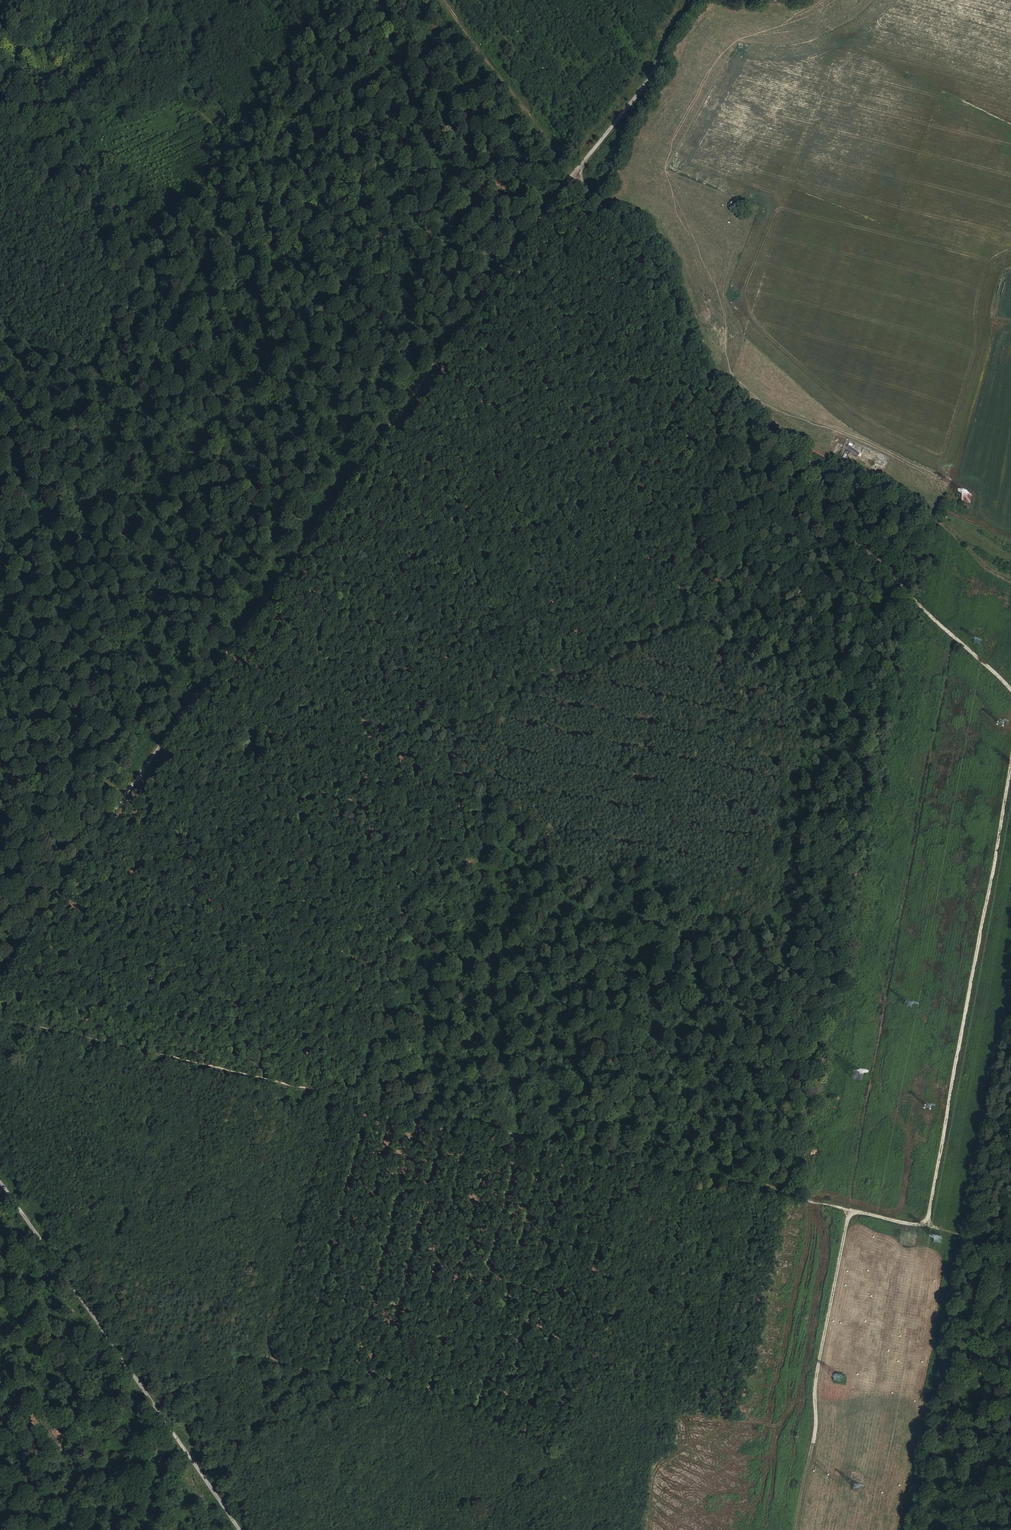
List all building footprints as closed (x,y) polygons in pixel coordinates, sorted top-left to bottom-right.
[(963,492),(961,501),(971,503),(972,493),(963,492)]
